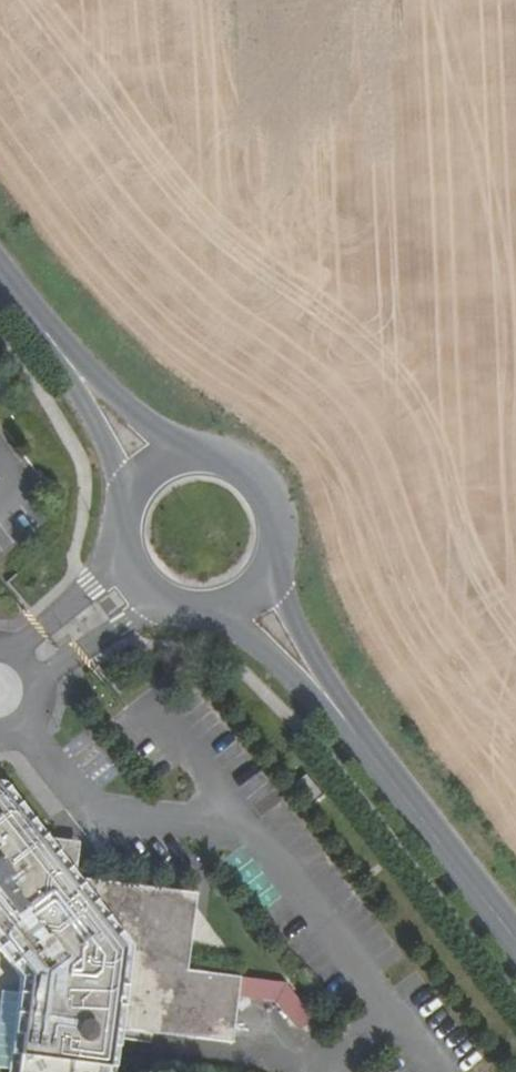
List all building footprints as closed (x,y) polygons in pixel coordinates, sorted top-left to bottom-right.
[(18,975),(16,991),(0,989),(0,1068),(16,1070),(16,1071),(102,1071),(102,1066),(105,1067),(109,1030),(114,1031),(114,1028),(115,1019),(185,1029),(184,1038),(229,1044),(235,997),(238,978),(183,970),(193,894),(72,877),(69,872),(74,869),(76,843),(45,840),(2,785),(0,785),(0,951),(18,975)] [(238,978),(235,997),(272,1001),(282,983),(275,983),(238,978)] [(309,1019),(282,983),(272,1001),(294,1030),(305,1021),(309,1019)] [(185,1029),(115,1019),(114,1028),(184,1038),(185,1029)] [(114,1031),(109,1030),(105,1067),(102,1066),(102,1071),(109,1071),(111,1057),(114,1031)]
